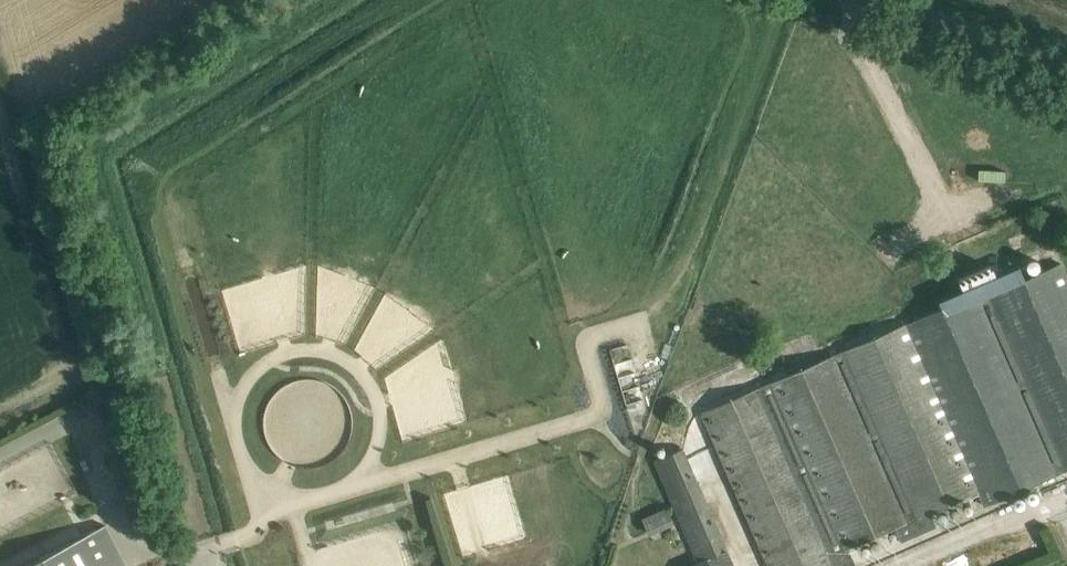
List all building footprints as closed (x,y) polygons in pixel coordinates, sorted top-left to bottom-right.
[(1066,469),(1066,276),(1061,262),(945,313),(942,307),(703,411),(770,565),(845,565),(854,562),(848,547),(895,526),(901,541),(936,525),(930,511),(978,490),(985,505),(1066,469)] [(727,550),(695,476),(694,476),(683,450),(655,461),(700,561),(727,550)] [(663,506),(639,515),(646,532),(670,522),(663,506)] [(27,565),(128,565),(106,524),(27,565)]
